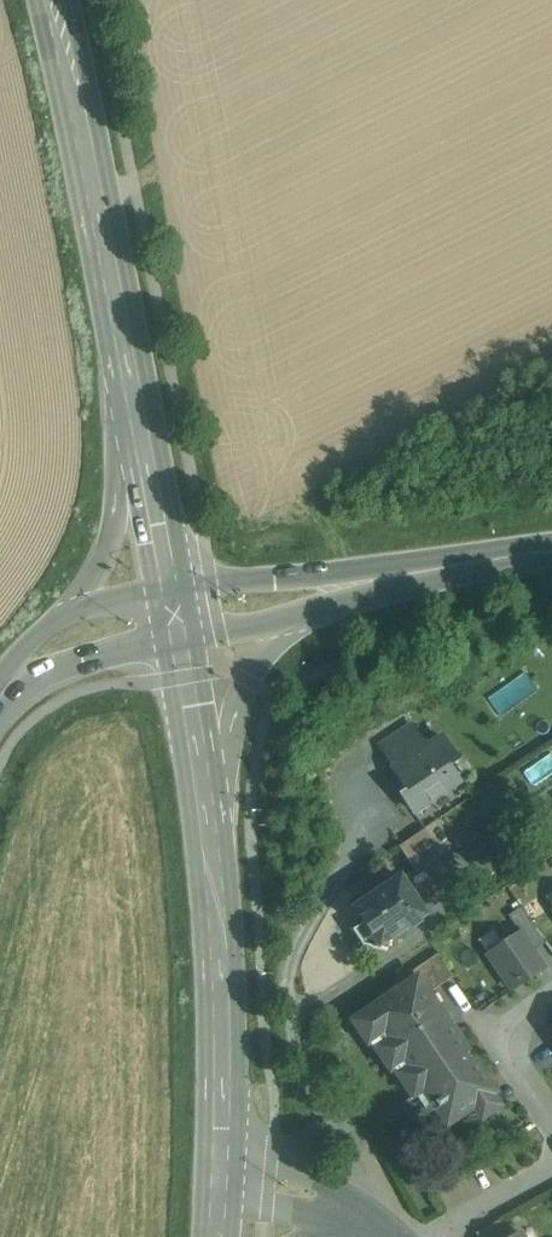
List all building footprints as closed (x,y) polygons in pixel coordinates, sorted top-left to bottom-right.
[(412,722),(376,746),(405,790),(398,795),(413,818),(463,785),(451,767),(459,761),(441,734),(426,744),(412,722)] [(424,830),(399,847),(415,872),(441,855),(424,830)] [(401,878),(354,909),(364,923),(354,930),(354,932),(363,946),(370,948),(387,951),(390,940),(426,916),(401,878)] [(520,933),(487,955),(512,991),(545,970),(520,933)] [(438,955),(413,972),(417,978),(418,977),(430,994),(453,978),(438,955)] [(430,994),(418,977),(417,978),(353,1021),(369,1044),(372,1042),(391,1071),(394,1069),(413,1097),(423,1091),(447,1126),(474,1108),(482,1119),(500,1107),(493,1095),(497,1093),(473,1059),(468,1062),(464,1057),(470,1053),(430,994)] [(476,1233),(478,1236),(509,1236),(499,1220),(476,1233)]
